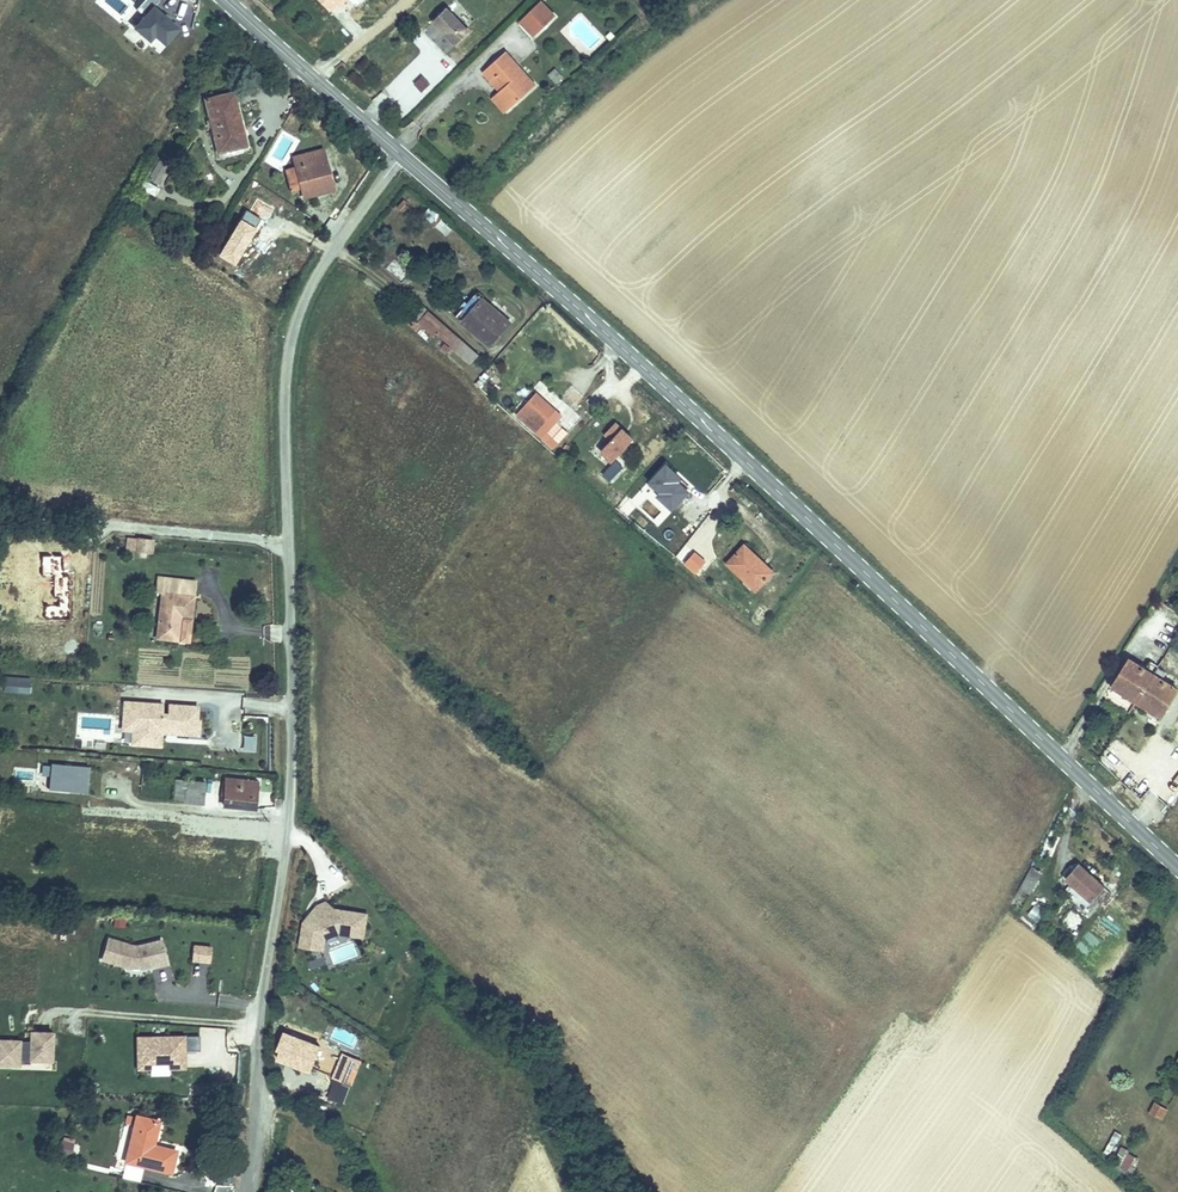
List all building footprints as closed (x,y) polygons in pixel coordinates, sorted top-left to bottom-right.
[(183,29),(152,0),(145,0),(136,9),(144,16),(133,28),(159,53),(183,29)] [(544,0),(533,0),(517,16),(531,29),(552,9),(544,0)] [(466,25),(445,1),(430,17),(451,40),(466,25)] [(134,8),(122,21),(131,29),(125,35),(143,52),(149,45),(132,28),(143,17),(134,8)] [(535,77),(505,46),(494,57),(510,73),(504,79),(499,82),(513,97),(535,77)] [(510,73),(494,57),(488,62),(504,79),(510,73)] [(417,71),(409,80),(416,87),(424,79),(417,71)] [(513,97),(499,82),(494,87),(508,102),(513,97)] [(237,93),(210,97),(221,153),(244,149),(241,131),(245,131),(237,93)] [(329,154),(301,158),(306,195),(312,195),(326,193),(334,192),(329,154)] [(163,174),(154,169),(145,185),(154,190),(163,174)] [(153,196),(140,189),(136,197),(148,204),(153,196)] [(326,193),(312,195),(314,209),(327,207),(326,193)] [(440,219),(434,225),(446,236),(452,229),(440,219)] [(507,318),(475,291),(456,310),(488,339),(507,318)] [(473,352),(423,306),(411,318),(421,327),(425,323),(466,360),(473,352)] [(549,419),(555,413),(554,413),(530,389),(509,409),(543,443),(558,428),(549,419)] [(600,452),(613,464),(637,439),(618,421),(604,435),(610,441),(600,452)] [(613,466),(606,459),(593,473),(600,479),(613,466)] [(643,483),(637,492),(649,502),(655,493),(643,483)] [(649,502),(637,492),(632,488),(621,504),(638,517),(649,502)] [(161,541),(162,532),(147,531),(146,540),(161,541)] [(768,576),(741,552),(724,571),(750,595),(768,576)] [(180,573),(168,572),(167,582),(172,583),(168,627),(187,629),(189,605),(201,606),(203,569),(181,567),(180,573)] [(767,619),(760,613),(751,624),(758,630),(767,619)] [(30,693),(30,677),(9,677),(9,692),(30,693)] [(1140,680),(1134,690),(1146,698),(1152,688),(1140,680)] [(1146,698),(1134,690),(1118,715),(1138,728),(1163,742),(1177,718),(1164,709),(1170,698),(1160,692),(1152,688),(1146,698)] [(1164,709),(1177,718),(1177,717),(1177,704),(1170,698),(1164,709)] [(162,735),(199,736),(201,704),(122,701),(120,745),(162,747),(162,735)] [(89,766),(41,764),(39,790),(88,793),(89,766)] [(260,777),(229,774),(227,800),(258,803),(260,777)] [(191,782),(177,781),(175,797),(206,800),(208,780),(191,779),(191,782)] [(1019,889),(1031,895),(1043,872),(1031,866),(1019,889)] [(1103,896),(1081,877),(1068,892),(1090,911),(1103,896)] [(327,935),(365,940),(369,911),(305,903),(300,949),(325,952),(327,935)] [(1026,915),(1037,923),(1045,912),(1034,904),(1026,915)] [(125,927),(125,917),(112,917),(112,927),(125,927)] [(168,966),(163,938),(134,943),(106,936),(100,962),(137,971),(168,966)] [(210,963),(211,945),(192,944),(191,962),(210,963)] [(291,1033),(284,1030),(276,1054),(310,1067),(319,1041),(298,1033),(294,1044),(289,1042),(291,1033)] [(53,1066),(55,1032),(29,1031),(28,1064),(53,1066)] [(170,1070),(186,1070),(186,1035),(135,1036),(135,1075),(170,1075),(170,1070)] [(200,1051),(199,1035),(187,1036),(187,1051),(200,1051)] [(21,1068),(21,1039),(0,1039),(0,1068),(21,1068)] [(344,1046),(335,1073),(342,1076),(351,1049),(344,1046)] [(1162,1120),(1167,1109),(1153,1102),(1147,1113),(1162,1120)] [(288,1108),(280,1110),(282,1120),(290,1118),(288,1108)] [(140,1113),(135,1138),(145,1140),(144,1146),(180,1154),(181,1148),(159,1143),(164,1118),(140,1113)] [(145,1140),(135,1138),(130,1160),(141,1163),(144,1146),(145,1140)] [(144,1146),(141,1163),(176,1171),(180,1154),(144,1146)] [(1111,1167),(1118,1170),(1126,1151),(1119,1148),(1111,1167)] [(1124,1154),(1116,1169),(1130,1176),(1138,1161),(1124,1154)] [(304,1183),(300,1191),(320,1191),(304,1183)]
